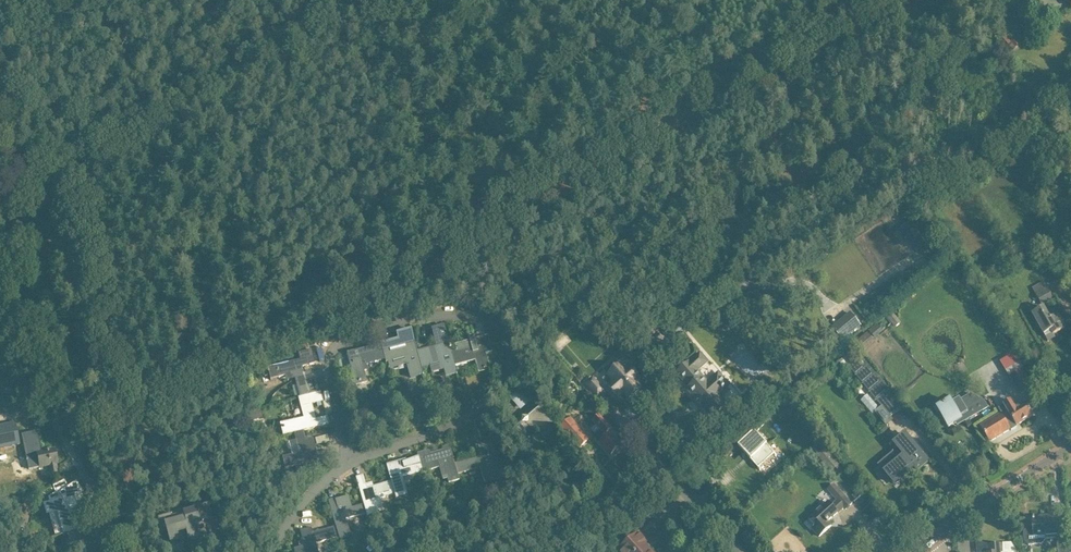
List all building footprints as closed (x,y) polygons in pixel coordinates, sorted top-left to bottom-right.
[(1013,50),(1022,42),(1011,30),(1002,38),(1013,50)] [(911,222),(901,228),(914,251),(925,244),(911,222)] [(1062,242),(1066,251),(1070,248),(1070,237),(1062,242)] [(1042,306),(1054,300),(1043,281),(1032,288),(1042,306)] [(1066,328),(1060,319),(1058,315),(1050,319),(1043,308),(1032,314),(1048,342),(1055,337),(1054,335),(1066,328)] [(851,313),(832,329),(843,342),(862,326),(851,313)] [(895,327),(901,322),(893,313),(887,318),(895,327)] [(883,332),(877,324),(869,330),(875,338),(883,332)] [(451,353),(451,352),(450,348),(451,348),(450,346),(449,346),(444,326),(437,328),(438,333),(433,334),(436,346),(417,351),(421,368),(429,366),(431,373),(444,370),(445,377),(456,374),(455,371),(456,371),(454,366),(451,353)] [(417,351),(411,330),(401,332),(402,334),(397,336),(398,339),(380,344),(385,360),(386,364),(405,359),(411,379),(423,376),(421,368),(417,351)] [(565,332),(554,344),(562,351),(572,339),(565,332)] [(876,344),(867,333),(856,341),(865,353),(876,344)] [(454,366),(475,361),(478,371),(489,368),(485,354),(492,352),(487,335),(473,339),(474,340),(470,341),(470,340),(455,344),(457,351),(451,352),(451,353),(454,366)] [(366,381),(362,366),(385,360),(380,344),(354,351),(347,353),(352,374),(344,377),(347,389),(356,387),(355,384),(366,381)] [(315,364),(311,350),(298,354),(300,360),(268,369),(271,380),(293,374),(299,398),(309,395),(316,393),(311,373),(304,375),(302,368),(315,364)] [(903,406),(861,355),(849,365),(891,416),(903,406)] [(685,367),(677,374),(690,388),(688,390),(713,418),(721,410),(727,405),(721,399),(731,391),(727,386),(728,385),(719,375),(709,385),(699,374),(701,372),(691,361),(685,367)] [(639,390),(641,388),(636,383),(639,380),(629,368),(626,371),(622,366),(609,377),(610,378),(605,382),(609,386),(619,398),(624,394),(628,399),(631,397),(634,397),(638,393),(639,390)] [(1032,387),(1027,378),(1022,370),(1010,378),(1020,395),(1032,387)] [(598,397),(604,391),(593,378),(586,384),(598,397)] [(303,430),(303,431),(328,424),(326,417),(316,420),(312,404),(323,401),(320,392),(316,393),(309,395),(299,398),(305,418),(281,425),(284,436),(293,433),(303,430)] [(968,413),(967,410),(983,401),(972,394),(961,401),(959,399),(951,403),(950,401),(937,409),(948,428),(961,420),(960,418),(968,413)] [(1033,416),(1027,406),(1025,403),(1016,409),(1010,399),(1003,404),(1007,411),(1002,414),(1012,430),(1017,427),(1016,426),(1033,416)] [(446,405),(434,411),(438,419),(450,413),(446,405)] [(556,426),(547,417),(540,408),(529,418),(522,418),(522,424),(511,434),(518,442),(526,452),(527,452),(526,450),(527,429),(532,429),(533,424),(554,425),(555,427),(556,426)] [(1012,430),(1002,414),(1002,415),(1001,414),(994,419),(981,426),(980,427),(989,442),(1011,429),(1011,431),(1012,430)] [(616,438),(609,430),(612,427),(601,416),(594,422),(601,430),(594,437),(611,456),(621,447),(615,439),(616,438)] [(421,418),(409,422),(412,430),(424,426),(421,418)] [(0,426),(0,449),(20,444),(15,423),(0,426)] [(578,427),(568,436),(580,449),(590,440),(578,427)] [(305,439),(303,431),(303,430),(293,433),(299,454),(284,458),(287,469),(295,467),(298,475),(319,469),(317,461),(329,458),(327,450),(315,454),(313,448),(315,446),(313,439),(311,438),(305,439)] [(774,454),(754,432),(739,446),(758,468),(760,471),(761,470),(759,468),(774,455),(776,457),(776,456),(774,453),(774,454)] [(37,433),(22,436),(29,470),(40,468),(49,466),(50,473),(57,472),(56,464),(57,464),(54,450),(41,453),(37,433)] [(928,463),(921,455),(905,436),(894,444),(904,456),(885,472),(895,484),(914,468),(917,472),(928,463)] [(501,477),(494,450),(491,440),(477,443),(481,456),(454,464),(457,473),(479,467),(483,482),(501,477)] [(818,443),(813,448),(818,454),(825,463),(832,457),(825,449),(824,449),(818,443)] [(454,464),(449,445),(442,447),(443,450),(430,454),(429,450),(417,453),(418,457),(422,473),(443,467),(447,482),(458,479),(457,473),(454,464)] [(401,478),(422,473),(418,457),(402,463),(402,465),(398,466),(397,462),(398,462),(397,462),(386,465),(391,482),(391,481),(394,491),(393,491),(395,497),(405,494),(401,478)] [(582,483),(575,475),(572,471),(564,479),(574,490),(582,483)] [(391,481),(391,482),(366,488),(363,475),(356,477),(363,505),(364,505),(366,514),(383,510),(379,495),(393,491),(394,491),(391,481)] [(50,502),(42,504),(45,515),(56,512),(63,535),(70,533),(79,530),(75,514),(90,509),(81,495),(83,494),(76,483),(74,484),(69,487),(66,489),(65,487),(55,493),(48,497),(50,502)] [(828,503),(804,525),(811,532),(813,530),(819,537),(831,526),(829,523),(829,522),(828,521),(844,507),(846,509),(851,505),(834,485),(828,490),(838,501),(831,506),(828,503)] [(364,505),(363,505),(352,508),(348,496),(339,499),(339,500),(336,501),(335,499),(328,501),(336,528),(339,538),(338,538),(349,535),(345,520),(366,514),(364,505)] [(200,524),(199,521),(201,520),(201,522),(212,519),(208,504),(180,512),(181,514),(171,517),(170,514),(157,518),(162,536),(167,534),(170,542),(178,539),(176,531),(185,529),(191,547),(202,544),(197,525),(200,524)] [(1060,536),(1059,516),(1033,518),(1033,527),(1027,528),(1023,532),(1024,534),(1023,535),(1023,536),(1023,538),(1024,540),(1024,541),(1024,542),(1029,546),(1041,544),(1045,540),(1045,537),(1060,536)] [(63,535),(64,535),(67,545),(82,541),(86,551),(106,551),(100,531),(97,532),(95,525),(79,530),(70,533),(63,535)] [(789,526),(768,542),(776,551),(810,551),(789,526)] [(338,538),(339,538),(336,528),(309,536),(307,529),(300,531),(304,546),(294,549),(294,551),(318,551),(315,544),(338,538)] [(644,544),(647,542),(639,532),(618,551),(619,551),(651,551),(644,544)] [(1068,540),(1060,541),(1061,551),(1069,551),(1068,540)] [(1012,543),(1002,544),(988,545),(989,551),(1018,551),(1012,543)]
